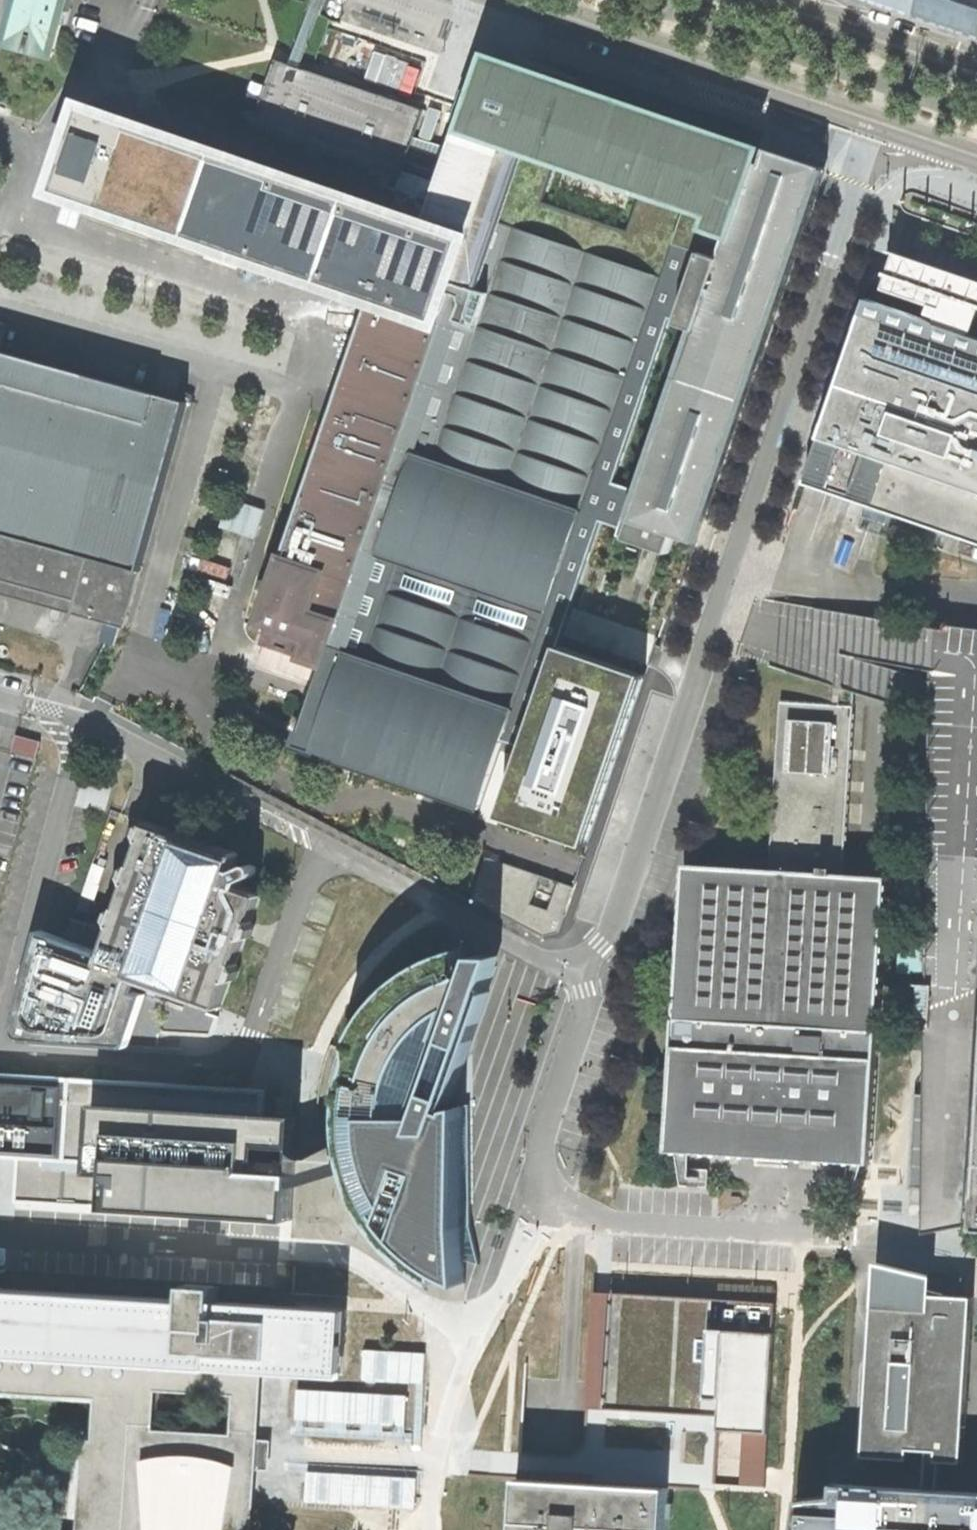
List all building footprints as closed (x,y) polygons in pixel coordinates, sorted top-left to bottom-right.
[(52,53),(67,0),(20,0),(9,41),(52,53)] [(920,16),(925,0),(874,0),(888,5),(920,16)] [(976,35),(976,0),(925,0),(920,16),(951,26),(976,35)] [(451,119),(460,122),(465,107),(466,107),(468,100),(469,88),(472,88),(474,82),(482,59),(483,55),(500,62),(499,63),(524,71),(527,62),(476,45),(451,119)] [(293,745),(478,808),(498,750),(560,568),(663,273),(673,245),(702,255),(677,326),(687,329),(642,459),(632,488),(617,535),(669,553),(675,535),(695,542),(744,399),(745,399),(819,183),(753,161),(757,151),(574,88),(577,79),(552,71),(527,62),(524,71),(499,63),(500,62),(483,55),(482,59),(474,82),(472,88),(469,88),(468,100),(466,107),(465,107),(460,122),(461,122),(452,148),(413,137),(422,111),(277,61),(256,121),(255,125),(400,175),(405,161),(443,174),(426,222),(86,106),(56,191),(93,203),(154,225),(164,228),(202,241),(374,300),(342,391),(342,390),(262,624),(271,627),(266,642),(322,662),(293,745)] [(237,255),(208,245),(204,256),(233,266),(237,255)] [(671,324),(677,326),(702,255),(673,245),(663,273),(560,568),(498,750),(521,760),(559,645),(615,482),(632,488),(642,459),(626,452),(671,324)] [(868,299),(840,380),(806,481),(825,488),(976,540),(976,277),(974,276),(903,252),(892,287),(943,304),(942,307),(931,303),(929,312),(938,315),(936,322),(868,299)] [(9,325),(0,323),(0,344),(3,345),(9,325)] [(124,628),(187,402),(0,350),(0,581),(26,588),(23,600),(105,623),(100,641),(115,646),(120,627),(124,628)] [(167,363),(159,386),(178,392),(185,369),(167,363)] [(238,498),(228,525),(257,536),(267,508),(238,498)] [(23,600),(26,588),(0,581),(0,594),(23,600)] [(976,1093),(976,627),(766,597),(752,654),(849,684),(939,711),(918,1090),(976,1093)] [(645,674),(559,645),(521,760),(502,816),(587,845),(645,674)] [(699,868),(668,1151),(675,1151),(692,1152),(769,1157),(846,1161),(859,1162),(871,1163),(888,876),(843,873),(852,706),(847,705),(780,701),(770,873),(699,868)] [(40,741),(16,734),(12,751),(36,757),(40,741)] [(113,783),(85,776),(77,804),(106,811),(113,783)] [(39,958),(23,1006),(20,1007),(15,1026),(15,1029),(16,1033),(18,1036),(21,1039),(24,1040),(26,1040),(89,1045),(89,1041),(90,1038),(97,1039),(103,1038),(109,1037),(114,1035),(119,1032),(124,1027),(127,1022),(129,1018),(138,990),(142,980),(187,996),(187,997),(219,1008),(221,1003),(259,893),(241,887),(243,881),(254,875),(255,874),(256,873),(257,872),(257,870),(256,868),(255,866),(252,864),(250,864),(248,864),(237,870),(233,868),(238,853),(151,823),(117,920),(113,932),(73,918),(65,938),(40,929),(35,950),(39,958)] [(572,886),(486,856),(472,898),(544,936),(558,932),(564,915),(562,914),(572,886)] [(35,950),(20,1007),(23,1006),(39,958),(35,950)] [(449,955),(443,952),(437,955),(436,964),(451,969),(454,958),(449,955)] [(466,1053),(496,966),(477,959),(473,968),(454,958),(451,969),(436,964),(437,955),(420,965),(404,976),(394,985),(384,994),(373,1007),(365,1017),(359,1027),(352,1039),(354,1041),(354,1046),(354,1053),(351,1063),(348,1074),(346,1087),(345,1099),(344,1117),(344,1135),(348,1158),(351,1171),(355,1183),(362,1199),(371,1216),(376,1224),(390,1240),(397,1249),(408,1258),(420,1269),(429,1275),(439,1282),(440,1271),(465,1282),(462,1253),(473,1253),(475,1260),(474,1262),(479,1264),(471,1224),(469,1103),(451,1106),(450,1109),(447,1107),(466,1053)] [(147,993),(138,990),(129,1018),(127,1022),(124,1027),(119,1032),(114,1035),(109,1037),(103,1038),(97,1039),(90,1038),(89,1041),(89,1045),(124,1047),(128,1045),(130,1044),(147,993)] [(295,1172),(299,1114),(264,1112),(265,1090),(78,1078),(0,1073),(0,1157),(18,1158),(43,1160),(41,1201),(15,1200),(15,1202),(95,1207),(292,1220),(295,1185),(295,1172)] [(918,1090),(913,1185),(942,1187),(976,1190),(976,1093),(918,1090)] [(692,1152),(675,1151),(683,1183),(711,1184),(712,1174),(712,1167),(692,1165),(692,1152)] [(18,1158),(15,1200),(41,1201),(43,1160),(18,1158)] [(295,1172),(295,1185),(300,1186),(321,1179),(351,1171),(348,1158),(319,1167),(298,1173),(295,1172)] [(852,1197),(859,1162),(846,1161),(842,1179),(824,1178),(822,1195),(852,1197)] [(913,1457),(914,1446),(930,1450),(946,1452),(945,1458),(967,1459),(976,1293),(936,1291),(937,1272),(909,1267),(878,1258),(866,1454),(913,1457)] [(249,1504),(252,1455),(256,1368),(292,1371),(342,1374),(346,1310),(216,1302),(216,1287),(186,1286),(185,1298),(0,1287),(0,1529),(247,1529),(249,1504)] [(585,1408),(715,1416),(714,1428),(770,1431),(776,1334),(778,1311),(778,1303),(592,1292),(585,1408)] [(425,1354),(365,1350),(364,1379),(423,1383),(425,1354)] [(406,1426),(407,1395),(298,1389),(296,1420),(304,1420),(325,1421),(347,1423),(361,1423),(383,1425),(398,1425),(406,1426)] [(295,1434),(405,1440),(406,1426),(398,1425),(397,1433),(383,1432),(383,1425),(361,1423),(361,1430),(346,1430),(347,1423),(325,1421),(325,1429),(303,1428),(304,1420),(296,1420),(295,1434)] [(944,1491),(945,1458),(946,1452),(930,1450),(929,1490),(944,1491)] [(415,1478),(308,1471),(306,1501),(413,1508),(415,1478)] [(520,1475),(517,1529),(666,1529),(668,1488),(520,1475)] [(944,1491),(929,1490),(837,1485),(837,1497),(801,1500),(798,1529),(976,1529),(976,1494),(944,1491)]
